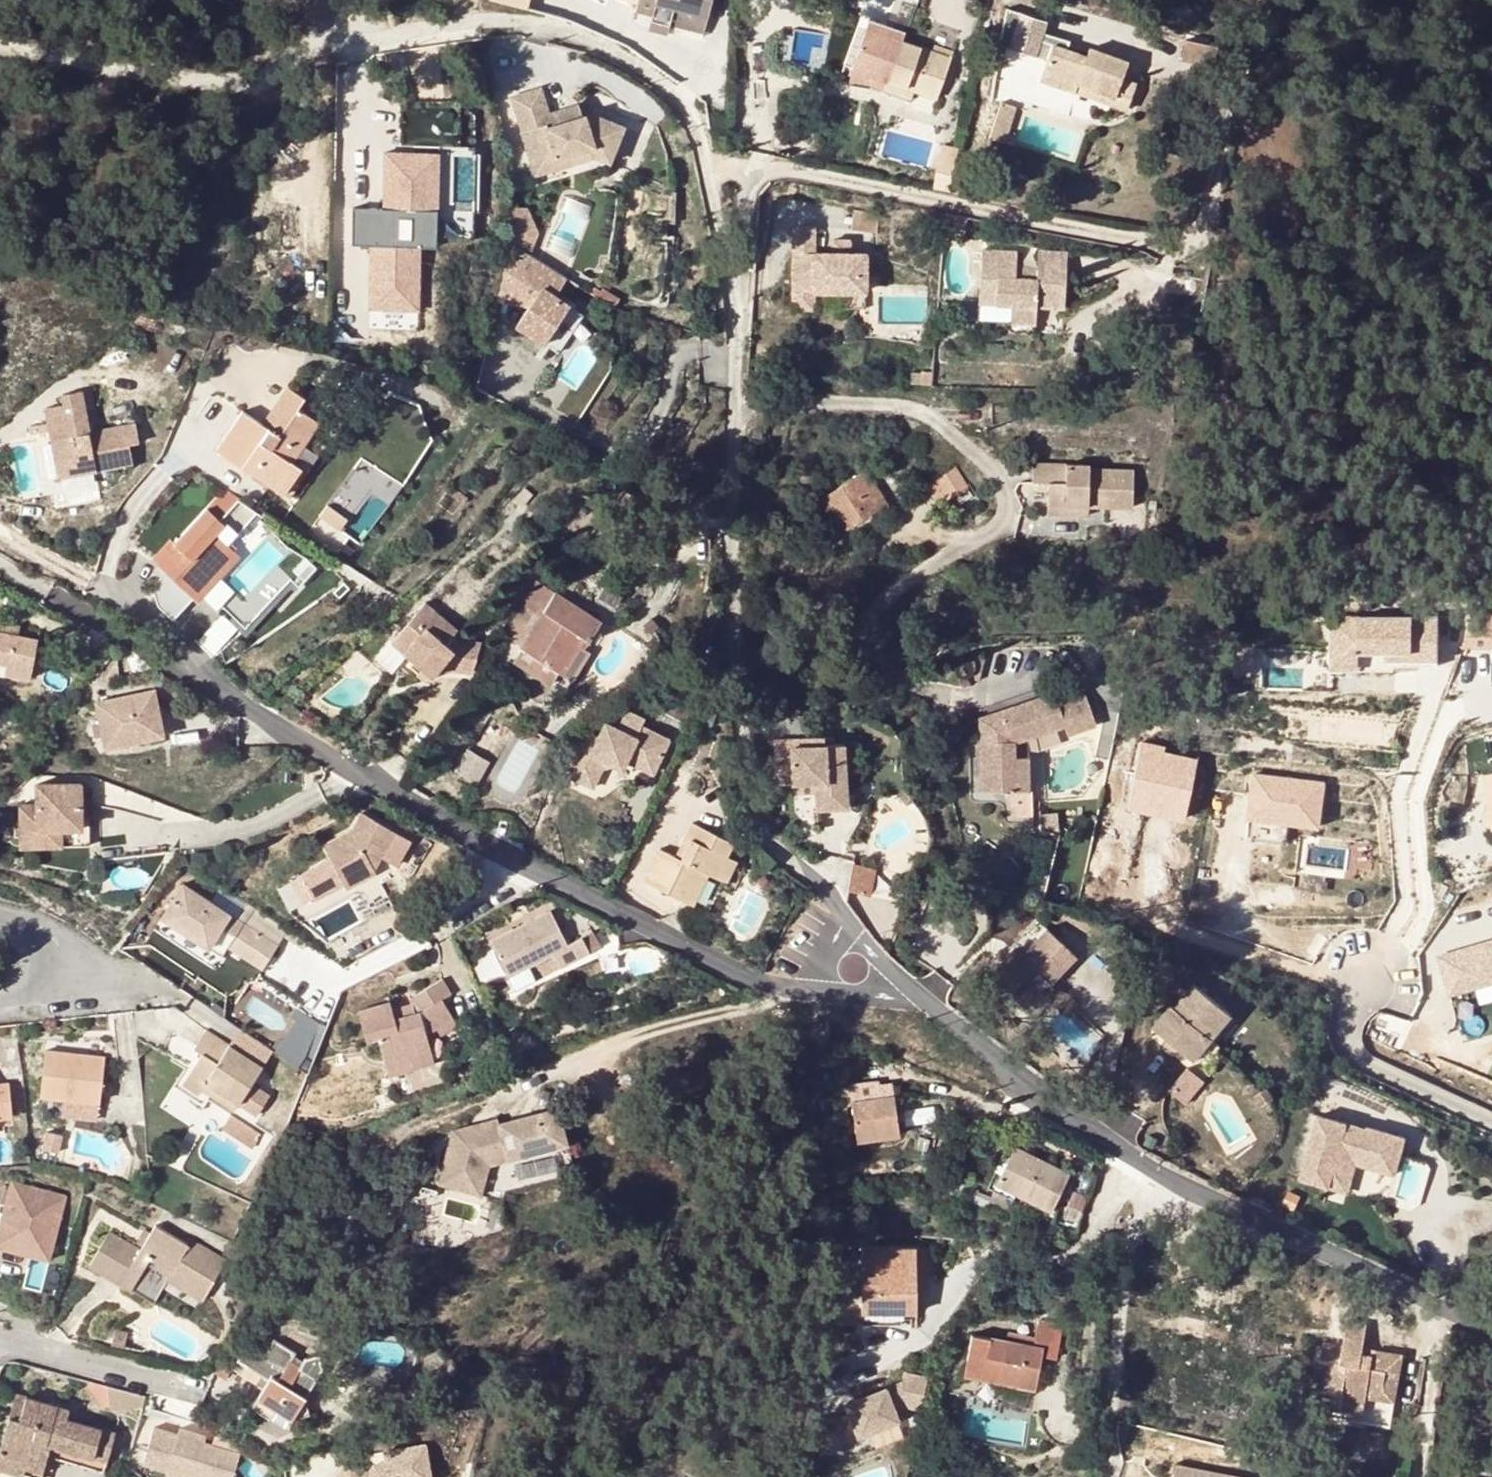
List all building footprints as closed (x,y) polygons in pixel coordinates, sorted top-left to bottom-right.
[(636,10),(652,15),(648,29),(667,34),(669,26),(673,9),(707,18),(712,0),(639,0),(636,10)] [(702,35),(707,18),(673,9),(669,26),(702,35)] [(895,59),(902,41),(887,35),(880,54),(895,59)] [(936,99),(949,60),(929,52),(905,43),(902,41),(895,59),(880,54),(869,83),(883,88),(886,81),(914,91),(936,99)] [(931,45),(929,52),(949,60),(952,53),(931,45)] [(1087,58),(1052,46),(1039,83),(1074,94),(1078,84),(1115,96),(1111,107),(1126,112),(1135,85),(1141,68),(1126,63),(1089,51),(1087,58)] [(911,99),(914,91),(886,81),(883,88),(911,99)] [(1071,103),(1074,94),(1039,83),(1036,91),(1071,103)] [(538,84),(510,93),(521,133),(519,134),(529,164),(579,148),(592,154),(608,160),(623,124),(590,111),(563,119),(563,116),(549,120),(538,84)] [(1078,84),(1074,94),(1111,107),(1115,96),(1078,84)] [(1016,109),(1001,103),(989,137),(1004,142),(1016,109)] [(579,148),(529,164),(533,174),(592,154),(579,148)] [(954,178),(959,150),(946,148),(942,175),(954,178)] [(549,184),(540,183),(540,199),(549,198),(549,184)] [(878,210),(852,207),(849,228),(876,231),(878,210)] [(793,226),(794,252),(814,252),(814,227),(793,226)] [(832,240),(832,253),(849,252),(850,240),(832,240)] [(982,302),(962,301),(961,317),(982,318),(982,319),(1013,320),(1013,329),(1038,331),(1039,305),(1067,305),(1068,269),(1040,267),(1039,279),(1017,278),(1018,268),(1018,252),(984,251),(982,302)] [(814,252),(794,252),(793,289),(813,290),(866,291),(866,252),(849,252),(832,253),(814,252)] [(1040,267),(1068,269),(1069,254),(1040,253),(1040,267)] [(1039,279),(1040,267),(1018,268),(1017,278),(1039,279)] [(545,344),(570,305),(544,287),(518,325),(545,344)] [(813,308),(813,290),(793,289),(792,307),(813,308)] [(583,315),(570,305),(545,344),(558,353),(583,315)] [(265,424),(244,411),(219,450),(247,468),(286,493),(320,439),(311,433),(320,420),(300,407),(306,397),(289,386),(265,424)] [(44,409),(58,479),(132,464),(129,445),(139,443),(135,424),(88,432),(80,391),(61,395),(63,405),(44,409)] [(532,402),(529,409),(538,414),(542,407),(532,402)] [(325,442),(320,439),(286,493),(291,496),(325,442)] [(364,459),(353,473),(370,486),(381,472),(364,459)] [(1047,481),(1046,504),(1090,505),(1091,494),(1108,494),(1107,506),(1134,506),(1135,471),(1092,470),(1092,463),(1033,461),(1032,481),(1047,481)] [(939,504),(955,493),(966,486),(956,470),(928,487),(939,504)] [(886,503),(866,472),(828,497),(838,511),(848,528),(886,503)] [(839,475),(821,486),(826,495),(844,483),(839,475)] [(971,495),(966,486),(955,493),(961,502),(971,495)] [(462,492),(457,499),(463,504),(468,497),(462,492)] [(1091,494),(1090,505),(1107,506),(1108,494),(1091,494)] [(345,528),(354,506),(329,496),(320,518),(345,528)] [(831,516),(838,511),(828,497),(821,501),(831,516)] [(1090,515),(1090,505),(1046,504),(1046,513),(1090,515)] [(207,508),(160,564),(199,598),(203,593),(223,609),(266,558),(247,541),(239,551),(218,533),(226,524),(207,508)] [(492,514),(482,527),(491,533),(500,520),(492,514)] [(540,615),(521,645),(520,647),(524,650),(546,664),(545,667),(550,670),(553,667),(560,672),(583,635),(591,640),(603,621),(537,580),(522,604),(523,605),(540,615)] [(424,601),(390,641),(405,653),(420,667),(431,675),(441,663),(475,678),(479,647),(460,639),(453,633),(457,629),(424,601)] [(505,635),(521,645),(540,615),(523,605),(505,635)] [(1438,616),(1331,615),(1331,633),(1343,633),(1343,650),(1394,650),(1394,659),(1412,659),(1412,640),(1438,641),(1438,616)] [(9,666),(7,675),(31,681),(39,640),(0,632),(0,664),(9,666)] [(596,643),(591,640),(583,635),(560,672),(573,680),(596,643)] [(1256,647),(1240,645),(1234,671),(1249,674),(1256,647)] [(551,686),(560,672),(553,667),(550,670),(545,667),(546,664),(524,650),(515,663),(551,686)] [(7,675),(9,666),(0,664),(0,674),(7,675)] [(420,667),(415,673),(426,681),(431,675),(420,667)] [(1053,692),(1025,702),(1057,702),(1053,692)] [(1084,692),(1057,702),(1087,701),(1084,692)] [(150,693),(90,709),(102,753),(162,738),(150,693)] [(1012,794),(1012,761),(1012,740),(1064,723),(1067,731),(1095,722),(1087,701),(1057,702),(1025,702),(1001,711),(1004,721),(990,727),(990,742),(978,742),(978,794),(1012,794)] [(979,718),(978,742),(990,742),(990,727),(1004,721),(1001,711),(979,718)] [(586,733),(565,774),(596,788),(604,770),(628,761),(654,774),(670,741),(641,727),(637,738),(607,724),(600,739),(586,733)] [(824,738),(796,739),(796,747),(824,746),(824,738)] [(811,784),(811,795),(812,801),(845,800),(842,745),(824,746),(796,747),(796,739),(770,739),(771,786),(789,785),(811,784)] [(490,760),(470,747),(457,770),(478,781),(490,760)] [(1012,761),(1012,794),(1029,794),(1029,762),(1012,761)] [(1254,774),(1249,818),(1319,826),(1324,782),(1254,774)] [(789,795),(811,795),(811,784),(789,785),(789,795)] [(37,811),(20,812),(21,853),(90,851),(88,809),(80,810),(80,795),(80,789),(36,791),(37,811)] [(87,794),(80,795),(80,810),(88,809),(87,794)] [(845,800),(812,801),(812,813),(846,812),(845,800)] [(324,846),(346,889),(377,873),(373,865),(379,862),(397,832),(364,813),(353,831),(324,846)] [(683,860),(675,856),(660,849),(644,880),(693,904),(709,873),(715,876),(726,855),(732,841),(692,822),(679,849),(687,852),(683,860)] [(679,849),(675,856),(683,860),(687,852),(679,849)] [(726,855),(715,876),(727,881),(737,860),(726,855)] [(850,866),(849,889),(872,890),(873,868),(850,866)] [(385,886),(377,873),(346,889),(362,922),(385,912),(395,907),(392,900),(385,886)] [(278,945),(183,885),(163,916),(208,945),(220,927),(233,936),(227,946),(262,969),(278,945)] [(509,979),(530,970),(556,958),(563,974),(591,960),(582,941),(569,948),(553,915),(493,944),(509,979)] [(1052,984),(1054,987),(1081,957),(1051,929),(1018,966),(1012,973),(1001,985),(1028,1011),(1052,984)] [(1441,954),(1451,992),(1491,980),(1491,940),(1441,954)] [(998,959),(1012,973),(1018,966),(1004,953),(998,959)] [(1282,959),(1274,957),(1272,964),(1279,966),(1282,959)] [(533,978),(530,970),(509,979),(513,987),(533,978)] [(397,1020),(394,1011),(392,1004),(359,1012),(368,1042),(379,1039),(388,1067),(418,1059),(415,1047),(429,1044),(428,1039),(428,1034),(437,1028),(454,1018),(443,1000),(451,994),(442,980),(411,1000),(412,1007),(415,1015),(397,1020)] [(1238,1017),(1199,986),(1179,1010),(1175,1007),(1157,1030),(1172,1043),(1183,1051),(1199,1064),(1218,1041),(1238,1017)] [(412,1007),(394,1011),(397,1020),(415,1015),(412,1007)] [(320,1026),(301,1010),(294,1019),(305,1029),(296,1050),(308,1058),(320,1026)] [(458,1024),(454,1018),(437,1028),(440,1034),(458,1024)] [(256,1061),(200,1026),(188,1045),(195,1050),(176,1080),(193,1090),(195,1087),(201,1079),(233,1099),(245,1078),(256,1061)] [(1183,1051),(1172,1043),(1167,1049),(1178,1058),(1183,1051)] [(435,1062),(433,1055),(429,1044),(415,1047),(418,1059),(388,1067),(389,1074),(435,1062)] [(109,1061),(50,1046),(39,1090),(98,1104),(109,1061)] [(1194,1070),(1174,1093),(1191,1107),(1210,1083),(1194,1070)] [(201,1079),(195,1087),(227,1108),(233,1099),(201,1079)] [(878,1083),(850,1088),(852,1103),(880,1098),(878,1083)] [(11,1118),(7,1086),(0,1086),(0,1120),(11,1118)] [(1273,1092),(1263,1099),(1269,1110),(1280,1103),(1273,1092)] [(894,1096),(880,1098),(852,1103),(858,1137),(899,1131),(894,1096)] [(438,1183),(479,1193),(487,1165),(566,1144),(556,1108),(496,1124),(498,1132),(447,1146),(438,1183)] [(257,1129),(226,1110),(218,1124),(249,1142),(257,1129)] [(1366,1125),(1319,1112),(1301,1178),(1329,1186),(1338,1154),(1357,1160),(1395,1170),(1405,1133),(1367,1123),(1366,1125)] [(451,1130),(447,1146),(498,1132),(496,1124),(494,1119),(451,1130)] [(1068,1172),(1015,1145),(996,1183),(1050,1209),(1068,1172)] [(1357,1160),(1338,1154),(1329,1186),(1348,1191),(1357,1160)] [(69,1194),(14,1180),(1,1229),(56,1244),(69,1194)] [(150,1238),(145,1246),(140,1253),(110,1234),(90,1265),(142,1299),(157,1276),(165,1281),(176,1264),(211,1287),(226,1263),(191,1240),(187,1246),(157,1227),(150,1238)] [(1,1229),(0,1232),(0,1245),(52,1259),(56,1244),(1,1229)] [(139,1242),(145,1246),(150,1238),(144,1234),(139,1242)] [(916,1247),(862,1247),(863,1279),(864,1311),(901,1311),(917,1311),(917,1292),(916,1247)] [(916,1247),(917,1292),(932,1292),(930,1247),(916,1247)] [(176,1264),(165,1281),(200,1303),(211,1287),(176,1264)] [(901,1322),(901,1311),(864,1311),(863,1279),(842,1279),(842,1296),(827,1301),(828,1323),(901,1322)] [(1008,1342),(972,1336),(965,1375),(1036,1387),(1043,1356),(1057,1358),(1063,1327),(1040,1322),(1037,1338),(1035,1347),(1008,1342)] [(1403,1354),(1374,1350),(1373,1356),(1362,1355),(1363,1349),(1367,1325),(1348,1322),(1346,1342),(1351,1342),(1355,1345),(1356,1348),(1355,1353),(1353,1357),(1350,1358),(1344,1357),(1341,1354),(1340,1349),(1324,1348),(1322,1361),(1318,1362),(1313,1390),(1320,1392),(1318,1403),(1313,1403),(1311,1415),(1391,1426),(1403,1354)] [(1010,1333),(1008,1342),(1035,1347),(1037,1338),(1010,1333)] [(1341,1345),(1340,1349),(1341,1354),(1344,1357),(1350,1358),(1353,1357),(1355,1353),(1356,1348),(1355,1345),(1351,1342),(1346,1342),(1341,1345)] [(254,1406),(288,1427),(292,1421),(309,1417),(306,1400),(323,1373),(321,1360),(305,1362),(299,1371),(292,1366),(296,1357),(275,1343),(264,1359),(247,1348),(237,1363),(269,1383),(263,1392),(254,1406)] [(232,1373),(263,1392),(269,1383),(237,1363),(232,1373)] [(851,1417),(820,1421),(822,1454),(844,1452),(843,1442),(901,1423),(897,1413),(907,1410),(922,1415),(929,1382),(905,1380),(907,1389),(857,1406),(858,1410),(850,1412),(851,1417)] [(146,1395),(109,1386),(112,1400),(123,1407),(144,1405),(146,1395)] [(15,1395),(10,1416),(20,1419),(26,1398),(15,1395)] [(0,1451),(27,1460),(25,1465),(43,1471),(49,1455),(52,1443),(107,1459),(114,1434),(66,1420),(68,1410),(26,1398),(20,1419),(10,1416),(0,1451)] [(901,1423),(843,1442),(844,1452),(844,1457),(860,1456),(918,1436),(922,1415),(907,1410),(897,1413),(901,1423)] [(182,1422),(170,1466),(212,1476),(235,1476),(243,1444),(207,1434),(208,1429),(182,1422)] [(427,1472),(419,1438),(378,1449),(381,1459),(371,1462),(365,1471),(344,1458),(332,1476),(410,1476),(427,1472)] [(103,1471),(107,1459),(52,1443),(49,1455),(103,1471)] [(0,1451),(0,1466),(34,1476),(42,1476),(43,1471),(25,1465),(27,1460),(0,1451)] [(1179,1467),(1177,1476),(1235,1476),(1179,1467)]
